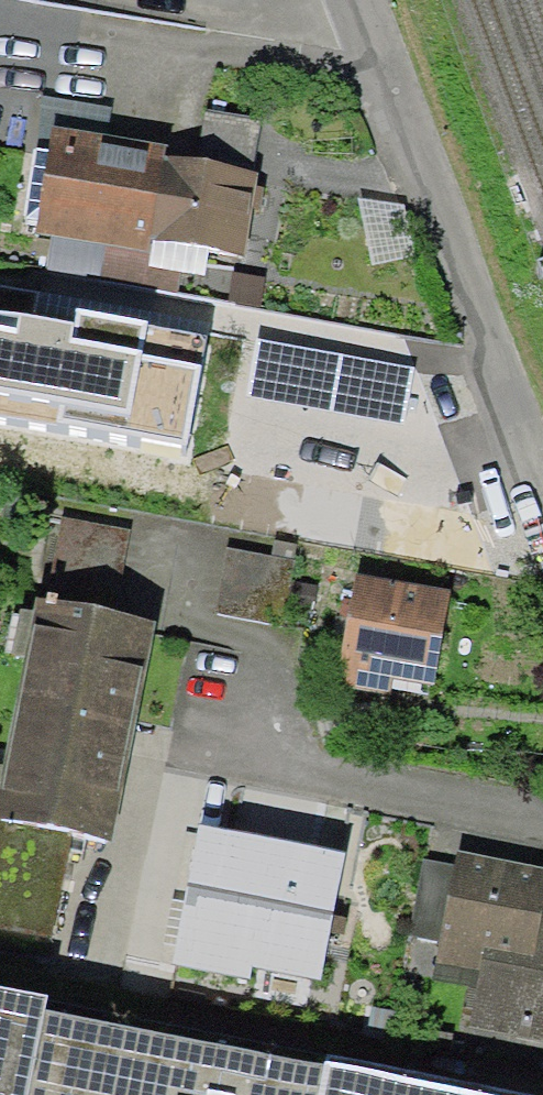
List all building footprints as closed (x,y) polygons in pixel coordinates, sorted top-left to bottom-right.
[(0,324),(0,441),(132,458),(147,338),(1,319),(0,324)] [(121,849),(161,635),(52,615),(12,829),(121,849)] [(347,862),(208,839),(187,967),(326,989),(347,862)]
